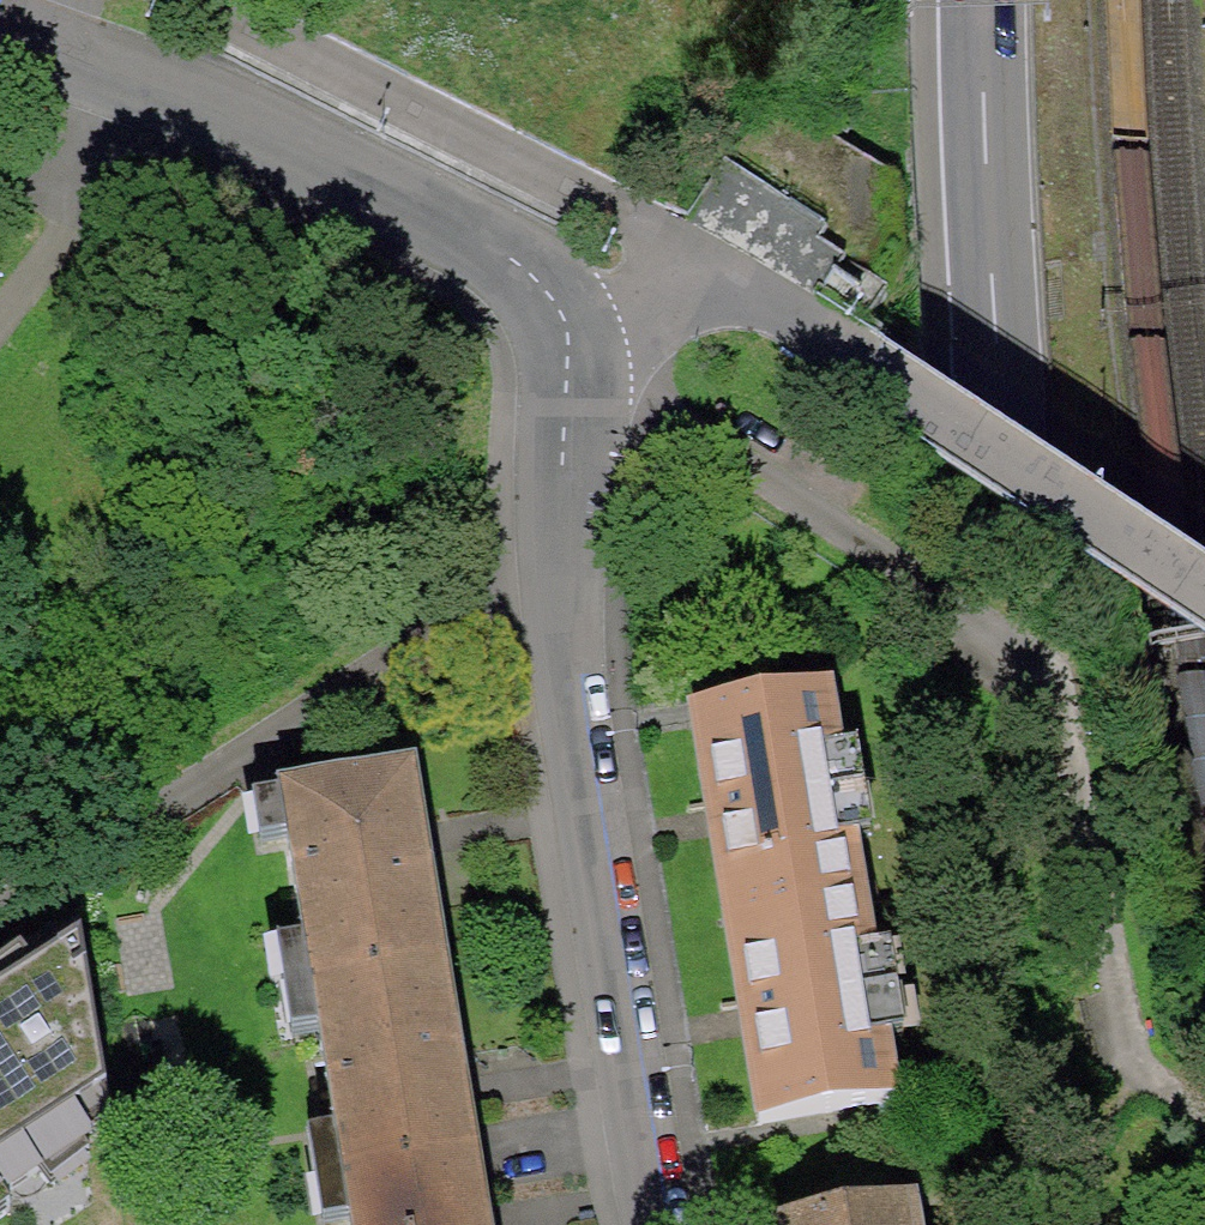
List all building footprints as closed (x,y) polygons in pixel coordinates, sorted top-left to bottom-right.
[(761,1123),(892,1102),(825,699),(694,721),(703,774),(736,973),(761,1123)] [(485,1211),(454,1017),(423,830),(413,772),(279,794),(350,1224),(488,1224),(485,1211)] [(78,933),(0,984),(0,1196),(111,1125),(78,933)] [(909,1209),(810,1224),(912,1224),(909,1209)]
